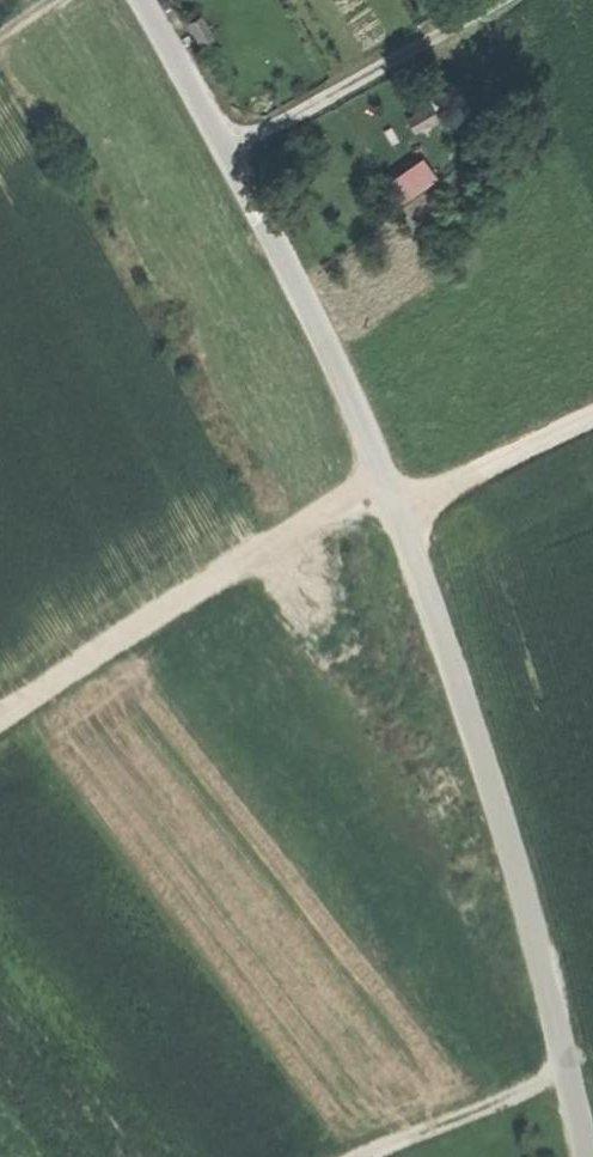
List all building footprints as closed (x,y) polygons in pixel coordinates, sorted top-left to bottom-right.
[(409,201),(444,177),(428,155),(393,179),(409,201)]
